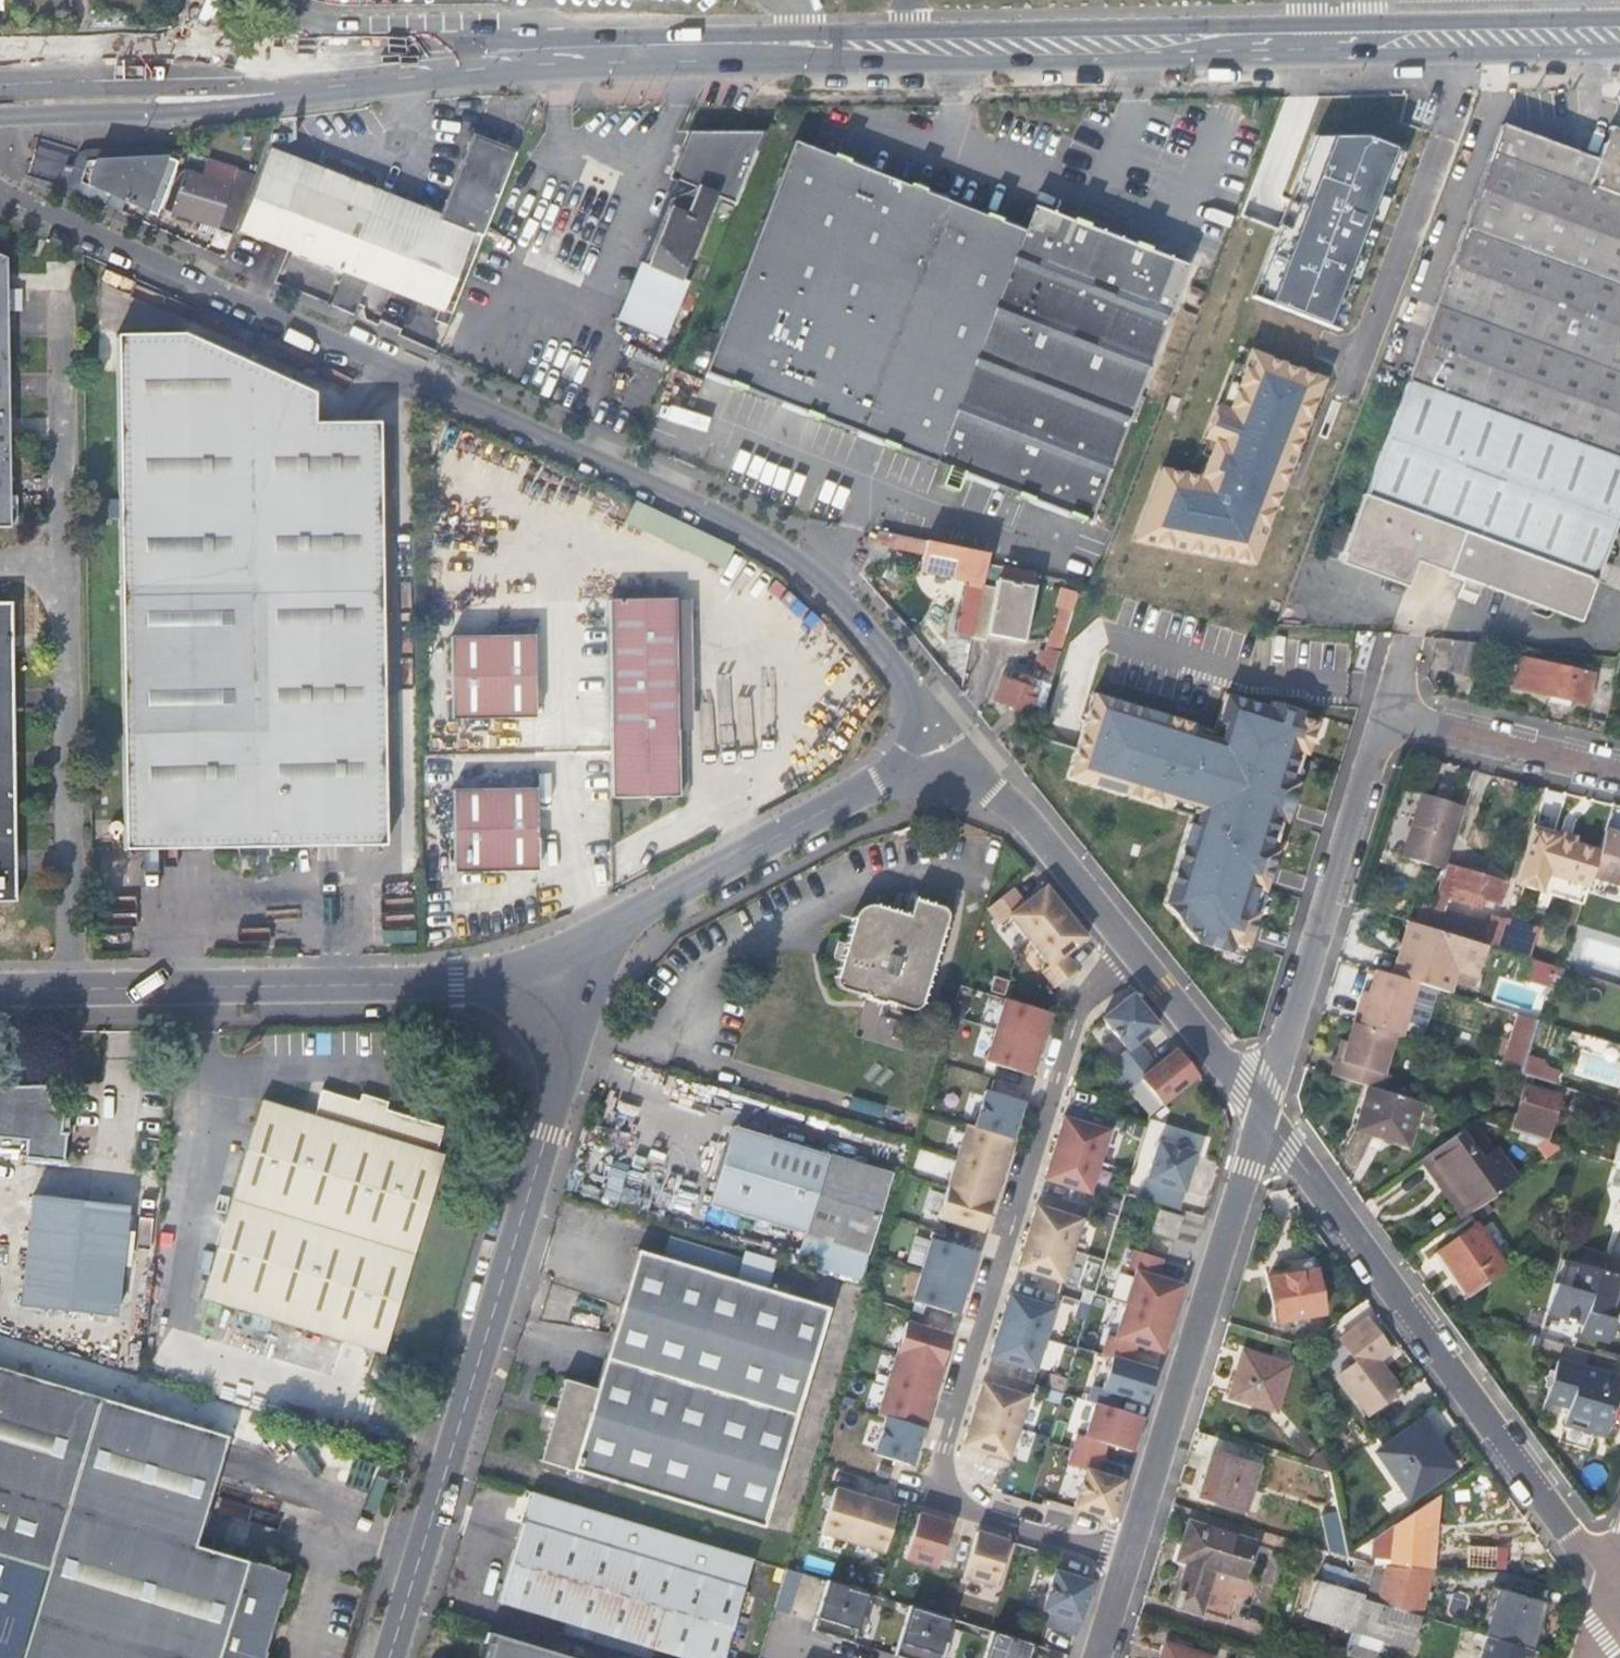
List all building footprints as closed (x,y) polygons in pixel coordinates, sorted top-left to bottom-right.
[(1465,127),(1474,105),(1467,102),(1458,124),(1465,127)] [(1403,380),(1619,461),(1619,129),(1608,124),(1595,156),(1502,120),(1403,380)] [(685,125),(676,148),(667,170),(673,172),(640,255),(679,270),(711,187),(734,196),(763,122),(685,125)] [(437,316),(450,322),(518,148),(470,129),(437,212),(373,188),(322,168),(271,148),(241,229),(294,249),(343,268),(346,269),(333,304),(358,311),(371,279),(441,306),(437,316)] [(1259,283),(1254,298),(1272,305),(1324,324),(1329,310),(1340,314),(1384,199),(1373,195),(1391,147),(1360,135),(1335,137),(1314,138),(1310,151),(1304,149),(1292,180),(1300,183),(1284,226),(1276,223),(1254,281),(1259,283)] [(1307,138),(1304,149),(1310,151),(1314,138),(1307,138)] [(115,196),(142,208),(160,158),(146,153),(145,142),(69,144),(62,149),(54,170),(55,182),(111,207),(115,196)] [(827,158),(787,144),(702,374),(731,385),(730,387),(746,392),(747,390),(808,413),(807,415),(822,421),(823,418),(884,441),(884,443),(899,448),(900,446),(951,465),(944,484),(960,489),(966,471),(1021,490),(1020,493),(1035,498),(1036,496),(1072,509),(1071,511),(1087,517),(1087,515),(1094,517),(1187,261),(1029,202),(1020,228),(996,219),(997,216),(981,211),(980,213),(919,191),(920,189),(905,183),(904,186),(842,164),(843,161),(828,156),(827,158)] [(216,218),(236,223),(253,177),(258,163),(209,152),(205,171),(185,167),(174,207),(200,214),(216,218)] [(160,158),(142,208),(158,216),(162,204),(176,165),(160,158)] [(322,168),(373,188),(376,179),(325,159),(322,168)] [(176,165),(162,204),(174,207),(185,167),(176,165)] [(555,225),(589,238),(607,190),(574,177),(555,225)] [(1300,183),(1292,180),(1276,223),(1284,226),(1300,183)] [(214,224),(216,218),(200,214),(199,220),(214,224)] [(585,247),(589,238),(555,225),(551,234),(585,247)] [(331,298),(343,268),(294,249),(282,281),(331,298)] [(6,255),(0,253),(0,527),(12,526),(6,255)] [(1249,296),(1254,298),(1259,283),(1254,281),(1252,281),(1247,295),(1249,296)] [(1340,314),(1329,310),(1324,324),(1334,328),(1340,314)] [(650,377),(665,338),(625,322),(609,361),(650,377)] [(125,852),(386,848),(381,419),(318,420),(317,389),(188,333),(119,334),(125,852)] [(1256,563),(1323,378),(1254,353),(1248,351),(1243,367),(1227,410),(1218,406),(1217,406),(1205,439),(1214,442),(1206,465),(1201,478),(1163,468),(1137,539),(1180,548),(1256,563)] [(1403,380),(1336,558),(1402,584),(1413,557),(1572,619),(1619,492),(1619,461),(1403,380)] [(634,501),(624,522),(722,570),(732,549),(634,501)] [(985,559),(923,546),(917,574),(966,584),(955,638),(969,641),(980,586),(985,559)] [(980,586),(969,641),(981,643),(982,637),(1018,645),(1029,588),(995,582),(994,588),(980,586)] [(1072,609),(1079,592),(1063,586),(1057,604),(1072,609)] [(682,773),(678,596),(611,597),(614,797),(689,795),(689,773),(682,773)] [(18,904),(13,603),(0,603),(0,904),(18,904)] [(535,717),(534,632),(451,635),(452,719),(535,717)] [(1489,647),(1457,644),(1448,674),(1478,683),(1489,647)] [(1049,677),(1057,653),(1045,650),(1037,673),(1049,677)] [(1587,708),(1594,677),(1541,665),(1540,668),(1520,664),(1514,690),(1549,699),(1548,704),(1567,709),(1569,703),(1587,708)] [(1028,705),(1040,709),(1049,677),(1037,673),(1032,671),(1030,679),(1022,677),(1020,684),(1002,679),(994,699),(1026,712),(1028,705)] [(1069,767),(1193,806),(1276,819),(1283,820),(1295,782),(1288,778),(1296,752),(1304,753),(1316,716),(1272,702),(1270,710),(1224,697),(1217,720),(1105,687),(1095,684),(1069,767)] [(453,874),(536,873),(535,789),(452,790),(453,874)] [(1404,855),(1423,793),(1411,789),(1391,851),(1404,855)] [(1448,863),(1465,805),(1423,793),(1404,855),(1446,869),(1448,863)] [(1193,806),(1166,902),(1194,941),(1242,956),(1276,850),(1267,848),(1276,819),(1193,806)] [(1591,878),(1600,850),(1532,830),(1516,884),(1542,892),(1547,874),(1589,887),(1591,878)] [(1605,832),(1600,850),(1591,878),(1619,887),(1619,837),(1605,832)] [(1507,881),(1448,863),(1446,869),(1441,884),(1452,887),(1449,898),(1482,908),(1485,899),(1500,903),(1507,881)] [(1441,884),(1436,900),(1428,927),(1438,930),(1449,898),(1452,887),(1441,884)] [(1064,911),(1043,886),(1007,914),(1027,940),(1064,911)] [(923,1003),(949,921),(946,908),(916,898),(910,915),(871,902),(865,903),(859,908),(836,982),(841,987),(868,995),(867,998),(886,1004),(887,1001),(915,1010),(923,1003)] [(1084,937),(1064,911),(1027,940),(1047,965),(1039,971),(1052,987),(1074,968),(1063,954),(1084,937)] [(1498,944),(1506,918),(1494,914),(1486,941),(1498,944)] [(1428,927),(1412,922),(1396,977),(1419,983),(1453,994),(1460,971),(1480,976),(1489,946),(1438,930),(1428,927)] [(1419,983),(1377,971),(1370,995),(1366,1007),(1361,1005),(1355,1024),(1395,1036),(1402,1038),(1419,983)] [(1366,1007),(1370,995),(1364,993),(1361,1005),(1366,1007)] [(1155,1026),(1130,994),(1099,1018),(1124,1049),(1111,1060),(1121,1073),(1143,1054),(1134,1042),(1155,1026)] [(1002,998),(992,1029),(1037,1043),(1042,1028),(1047,1012),(1002,998)] [(1619,1014),(1619,1005),(1609,1001),(1607,1010),(1619,1014)] [(1337,1059),(1332,1074),(1369,1086),(1383,1090),(1388,1074),(1384,1073),(1395,1036),(1355,1024),(1354,1023),(1342,1060),(1337,1059)] [(1558,1080),(1562,1064),(1527,1055),(1533,1034),(1513,1028),(1503,1066),(1558,1080)] [(982,1061),(1027,1074),(1031,1064),(1037,1043),(992,1029),(982,1061)] [(1153,1066),(1143,1054),(1121,1073),(1131,1085),(1138,1080),(1159,1105),(1195,1076),(1174,1049),(1153,1066)] [(1523,1075),(1508,1129),(1547,1141),(1552,1121),(1541,1118),(1548,1093),(1529,1088),(1533,1078),(1523,1075)] [(383,1353),(443,1152),(435,1151),(443,1124),(320,1086),(312,1113),(261,1096),(199,1298),(383,1353)] [(1383,1090),(1369,1086),(1356,1127),(1381,1135),(1380,1140),(1407,1147),(1421,1102),(1383,1090)] [(63,1116),(55,1115),(43,1088),(0,1089),(0,1142),(25,1145),(24,1162),(64,1167),(67,1136),(61,1136),(63,1116)] [(982,1089),(970,1127),(1008,1139),(1016,1111),(1019,1101),(982,1089)] [(70,1117),(63,1116),(61,1136),(67,1136),(70,1117)] [(1106,1131),(1060,1117),(1056,1130),(1051,1149),(1096,1162),(1106,1131)] [(963,1124),(952,1158),(998,1172),(1003,1154),(1008,1139),(970,1127),(963,1124)] [(712,1203),(876,1255),(899,1177),(735,1127),(712,1203)] [(1459,1134),(1422,1160),(1436,1179),(1445,1173),(1473,1211),(1518,1178),(1496,1147),(1478,1159),(1459,1134)] [(1192,1153),(1154,1142),(1138,1198),(1175,1210),(1192,1153)] [(1096,1162),(1051,1149),(1043,1172),(1041,1180),(1086,1193),(1096,1162)] [(952,1158),(944,1185),(990,1199),(994,1184),(998,1172),(952,1158)] [(1436,1179),(1464,1217),(1473,1211),(1445,1173),(1436,1179)] [(944,1185),(935,1216),(980,1230),(985,1214),(990,1199),(944,1185)] [(113,1317),(125,1210),(33,1200),(21,1307),(113,1317)] [(1079,1218),(1033,1204),(1029,1218),(1024,1236),(1069,1249),(1079,1218)] [(1494,1221),(1485,1227),(1502,1253),(1511,1248),(1494,1221)] [(1436,1254),(1468,1298),(1506,1269),(1474,1227),(1436,1254)] [(1069,1249),(1024,1236),(1017,1260),(1015,1267),(1060,1281),(1069,1249)] [(928,1237),(919,1268),(964,1282),(969,1265),(973,1251),(928,1237)] [(662,1259),(733,1280),(738,1260),(668,1239),(662,1259)] [(1161,1259),(1132,1250),(1126,1269),(1134,1271),(1124,1304),(1170,1318),(1181,1284),(1155,1277),(1161,1259)] [(604,1361),(795,1418),(828,1309),(733,1280),(662,1259),(637,1251),(604,1361)] [(1561,1259),(1554,1282),(1570,1287),(1577,1263),(1561,1259)] [(1619,1322),(1619,1316),(1614,1315),(1617,1303),(1619,1304),(1619,1276),(1577,1263),(1570,1287),(1554,1282),(1545,1311),(1582,1323),(1579,1333),(1609,1341),(1614,1322),(1619,1323),(1619,1322)] [(919,1268),(910,1299),(954,1313),(960,1295),(964,1282),(919,1268)] [(1276,1322),(1325,1312),(1318,1273),(1269,1282),(1276,1322)] [(1051,1307),(1006,1293),(1004,1300),(996,1326),(1042,1340),(1051,1307)] [(1170,1318),(1124,1304),(1114,1337),(1106,1335),(1100,1355),(1109,1357),(1128,1362),(1134,1344),(1160,1351),(1170,1318)] [(1370,1413),(1402,1389),(1381,1359),(1394,1349),(1369,1317),(1343,1336),(1360,1359),(1341,1373),(1370,1413)] [(902,1320),(893,1352),(939,1365),(945,1343),(948,1334),(902,1320)] [(1042,1340),(996,1326),(990,1346),(987,1355),(1032,1369),(1042,1340)] [(1590,1422),(1601,1425),(1615,1378),(1580,1369),(1585,1353),(1537,1339),(1532,1355),(1551,1360),(1539,1400),(1560,1406),(1556,1423),(1588,1432),(1590,1422)] [(762,1528),(795,1418),(604,1361),(572,1351),(540,1460),(762,1528)] [(893,1352),(883,1383),(929,1396),(934,1381),(939,1365),(893,1352)] [(1275,1411),(1289,1367),(1244,1353),(1231,1398),(1275,1411)] [(1128,1362),(1109,1357),(1100,1387),(1090,1385),(1086,1400),(1093,1402),(1114,1409),(1118,1395),(1144,1403),(1154,1370),(1128,1362)] [(291,1574),(253,1562),(251,1565),(192,1546),(225,1434),(0,1369),(0,1557),(43,1569),(16,1657),(265,1657),(291,1574)] [(158,1398),(154,1410),(241,1437),(250,1410),(145,1377),(140,1393),(158,1398)] [(1024,1395),(979,1381),(977,1389),(970,1413),(1015,1427),(1024,1395)] [(883,1383),(874,1414),(882,1416),(919,1427),(924,1410),(929,1396),(883,1383)] [(1560,1406),(1539,1400),(1535,1417),(1556,1423),(1560,1406)] [(1114,1409),(1093,1402),(1083,1436),(1076,1434),(1070,1449),(1099,1458),(1104,1443),(1130,1451),(1140,1416),(1114,1409)] [(1015,1427),(970,1413),(964,1429),(960,1444),(1005,1458),(1015,1427)] [(882,1416),(871,1453),(908,1465),(914,1443),(919,1427),(882,1416)] [(1412,1499),(1455,1467),(1421,1421),(1378,1454),(1412,1499)] [(1599,1435),(1601,1425),(1590,1422),(1588,1432),(1599,1435)] [(1343,1462),(1369,1443),(1355,1423),(1329,1442),(1343,1462)] [(1099,1458),(1070,1449),(1066,1464),(1083,1469),(1072,1507),(1109,1518),(1120,1480),(1095,1472),(1099,1458)] [(1246,1510),(1260,1465),(1214,1451),(1200,1497),(1246,1510)] [(849,1541),(863,1497),(847,1492),(832,1487),(818,1532),(849,1541)] [(880,1502),(863,1497),(849,1541),(881,1551),(894,1506),(880,1502)] [(1427,1529),(1431,1500),(1395,1524),(1392,1558),(1409,1559),(1411,1550),(1413,1527),(1427,1529)] [(926,1516),(915,1513),(902,1558),(934,1568),(947,1523),(926,1516)] [(1250,1575),(1261,1541),(1193,1521),(1184,1553),(1192,1556),(1179,1603),(1231,1619),(1245,1574),(1250,1575)] [(597,1632),(682,1657),(722,1657),(743,1591),(522,1522),(499,1601),(569,1623),(597,1632)] [(1425,1550),(1427,1529),(1413,1527),(1411,1550),(1425,1550)] [(987,1535),(974,1530),(960,1575),(992,1585),(1006,1541),(987,1535)] [(1498,1556),(1524,1558),(1525,1544),(1499,1543),(1498,1556)] [(947,1571),(946,1573),(959,1577),(960,1575),(967,1551),(954,1547),(947,1571)] [(1424,1615),(1437,1568),(1375,1564),(1366,1594),(1365,1597),(1424,1615)] [(777,1606),(791,1610),(801,1571),(787,1567),(777,1606)] [(1089,1581),(1052,1569),(1040,1609),(1049,1612),(1046,1627),(1073,1635),(1089,1581)] [(1424,1615),(1365,1597),(1366,1594),(1319,1580),(1308,1616),(1354,1630),(1347,1653),(1362,1657),(1381,1657),(1387,1639),(1414,1648),(1424,1615)] [(849,1642),(864,1593),(824,1581),(809,1630),(849,1642)] [(1494,1636),(1533,1648),(1547,1600),(1501,1586),(1486,1634),(1494,1636)] [(907,1606),(892,1655),(902,1657),(935,1657),(947,1618),(907,1606)] [(592,1646),(597,1632),(569,1623),(565,1639),(592,1646)] [(989,1630),(981,1657),(1025,1657),(1029,1643),(989,1630)] [(488,1632),(480,1657),(573,1657),(488,1632)] [(1533,1648),(1494,1636),(1487,1657),(1530,1657),(1533,1648)] [(1213,1655),(1167,1641),(1162,1657),(1212,1657),(1213,1655)]
